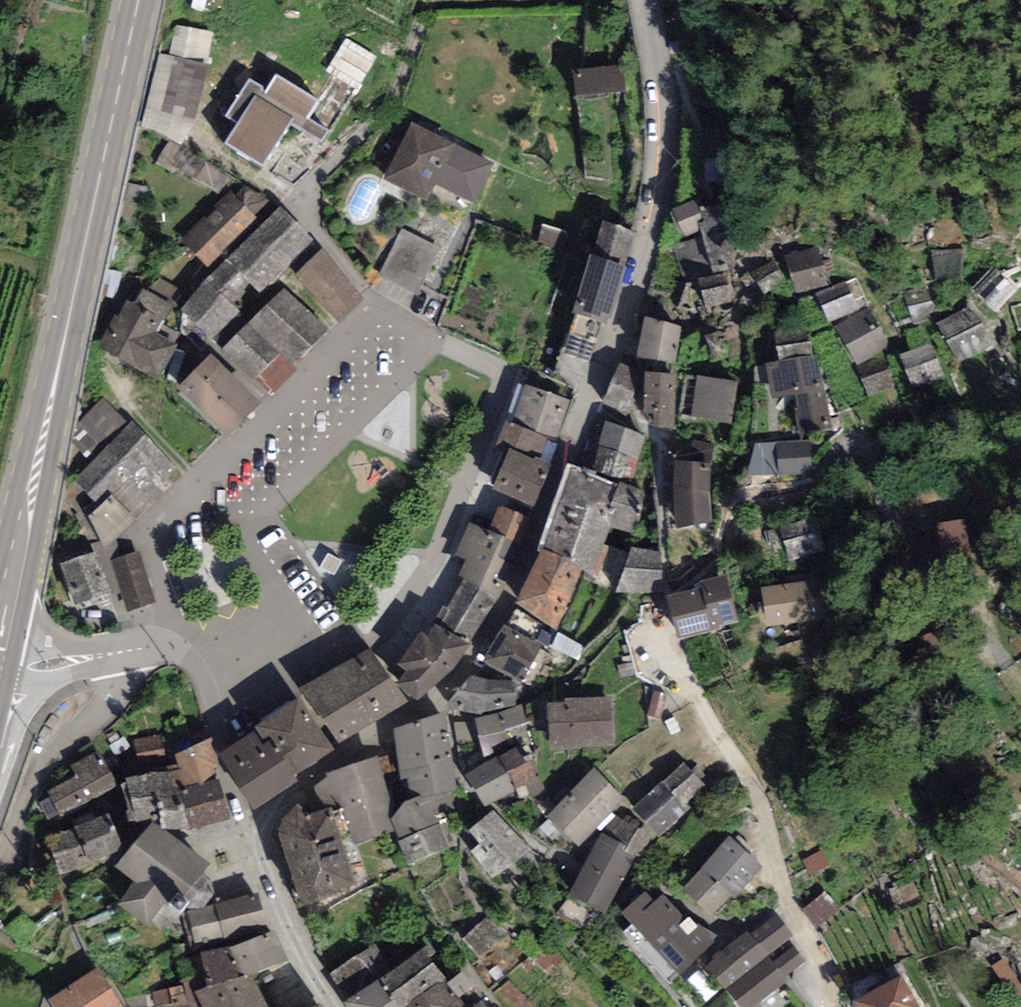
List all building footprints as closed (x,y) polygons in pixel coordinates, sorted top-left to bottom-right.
[(213,35),(174,26),(168,56),(160,54),(140,128),(159,133),(169,141),(155,162),(218,196),(229,179),(182,148),(195,123),(213,35)] [(371,65),(345,48),(333,67),(359,84),(371,65)] [(622,69),(574,76),(577,102),(626,95),(622,69)] [(265,93),(247,82),(223,121),(236,129),(223,150),(260,172),(290,123),(320,142),(325,134),(308,124),(318,106),(273,79),(265,93)] [(491,166),(409,126),(380,183),(426,206),(436,187),(472,204),(491,166)] [(705,200),(730,201),(732,126),(706,126),(705,200)] [(256,219),(230,194),(182,243),(208,268),(256,219)] [(581,208),(551,198),(536,245),(566,254),(581,208)] [(696,203),(669,216),(685,241),(700,235),(712,275),(737,266),(724,207),(699,211),(696,203)] [(311,244),(278,213),(206,283),(180,316),(211,345),(239,316),(231,308),(249,289),(259,298),(311,244)] [(633,235),(597,225),(570,319),(606,329),(633,235)] [(440,250),(402,230),(378,275),(416,295),(440,250)] [(817,249),(783,261),(796,298),(830,286),(817,249)] [(962,275),(963,252),(935,250),(934,274),(962,275)] [(367,301),(322,254),(294,280),(338,327),(367,301)] [(786,283),(773,262),(750,276),(763,297),(786,283)] [(1011,288),(993,274),(976,295),(994,309),(1011,288)] [(844,283),(813,298),(826,326),(858,310),(844,283)] [(932,284),(904,295),(916,325),(944,314),(932,284)] [(729,286),(702,296),(706,308),(733,298),(729,286)] [(328,333),(284,289),(221,352),(252,382),(279,356),(292,369),(328,333)] [(132,308),(127,305),(118,321),(115,320),(99,349),(160,383),(179,349),(158,338),(174,309),(141,291),(132,308)] [(991,342),(970,308),(937,327),(958,362),(991,342)] [(867,311),(834,332),(857,366),(889,344),(867,311)] [(679,330),(645,325),(639,360),(673,366),(679,330)] [(806,331),(773,340),(779,363),(812,354),(806,331)] [(930,345),(898,359),(913,391),(945,376),(930,345)] [(816,358),(766,368),(772,402),(795,397),(797,409),(794,410),(799,434),(829,428),(816,358)] [(259,410),(206,360),(174,394),(227,444),(259,410)] [(883,360),(857,374),(869,397),(896,383),(883,360)] [(636,375),(618,368),(604,406),(623,413),(636,375)] [(673,378),(646,378),(646,418),(655,418),(655,431),(674,431),(673,378)] [(737,385),(698,378),(690,419),(730,426),(737,385)] [(567,404),(526,388),(511,426),(505,424),(494,454),(508,459),(493,497),(534,513),(551,468),(538,463),(548,437),(553,440),(567,404)] [(177,472),(100,400),(78,424),(71,445),(91,465),(74,482),(100,509),(89,520),(103,553),(177,472)] [(645,436),(607,424),(591,473),(629,485),(645,436)] [(810,442),(777,445),(779,475),(812,473),(810,442)] [(748,477),(779,475),(777,445),(756,446),(748,477)] [(710,466),(677,467),(678,529),(712,529),(710,466)] [(615,492),(571,475),(515,612),(557,635),(582,577),(590,579),(610,531),(636,537),(645,494),(617,486),(615,492)] [(486,533),(469,527),(454,560),(465,564),(458,580),(464,584),(435,632),(429,642),(419,639),(397,671),(404,678),(395,690),(420,709),(453,676),(469,651),(467,648),(493,601),(529,520),(498,508),(486,533)] [(768,526),(772,545),(787,542),(790,557),(828,549),(821,515),(768,526)] [(964,522),(940,523),(943,556),(966,554),(964,522)] [(138,552),(111,560),(127,613),(154,604),(138,552)] [(657,553),(630,554),(617,596),(657,592),(657,553)] [(341,565),(326,556),(319,568),(333,577),(341,565)] [(94,557),(58,569),(72,611),(108,600),(94,557)] [(699,592),(667,600),(679,644),(721,632),(720,630),(736,626),(724,581),(698,589),(699,592)] [(810,584),(761,592),(767,628),(816,619),(810,584)] [(541,648),(502,629),(484,667),(523,686),(541,648)] [(369,652),(302,692),(334,747),(401,707),(369,652)] [(486,685),(471,680),(449,710),(480,716),(481,714),(514,705),(513,686),(486,685)] [(607,700),(542,707),(542,748),(607,746),(607,700)] [(332,755),(297,704),(254,733),(256,736),(224,758),(259,810),(295,786),(292,782),(332,755)] [(521,709),(479,723),(486,758),(527,739),(521,709)] [(279,840),(303,912),(356,896),(331,819),(341,815),(354,850),(395,840),(409,869),(447,854),(435,821),(443,820),(438,800),(458,794),(444,718),(396,731),(402,804),(396,809),(377,762),(325,779),(297,810),(279,840)] [(176,773),(127,785),(134,825),(160,820),(163,828),(187,833),(232,822),(209,742),(172,761),(176,773)] [(535,778),(515,747),(468,777),(488,808),(535,778)] [(74,782),(48,796),(63,823),(119,792),(98,755),(68,772),(74,782)] [(703,790),(680,766),(632,814),(658,841),(690,809),(688,805),(703,790)] [(625,801),(593,771),(547,820),(578,850),(625,801)] [(524,851),(494,816),(469,837),(479,848),(472,854),(493,878),(524,851)] [(108,818),(46,841),(60,877),(122,854),(108,818)] [(209,870),(152,826),(117,872),(136,887),(119,909),(148,931),(164,911),(180,923),(188,913),(203,912),(214,898),(211,881),(205,876),(209,870)] [(637,856),(601,837),(567,900),(604,919),(637,856)] [(763,871),(728,840),(681,894),(712,920),(730,899),(735,903),(763,871)] [(821,851),(801,861),(810,877),(829,866),(821,851)] [(839,911),(822,893),(802,912),(818,930),(839,911)] [(655,907),(643,896),(620,919),(681,980),(714,947),(687,921),(684,923),(661,900),(655,907)] [(186,918),(194,945),(222,937),(224,945),(267,932),(257,897),(186,918)] [(773,917),(704,974),(731,1006),(762,1006),(789,984),(785,980),(806,963),(793,947),(772,965),(765,957),(789,937),(773,917)] [(504,938),(484,918),(459,943),(480,963),(504,938)] [(252,984),(289,965),(273,935),(183,964),(195,997),(201,1006),(266,1006),(252,984)] [(369,950),(328,979),(346,1003),(386,974),(369,950)] [(428,950),(384,980),(393,992),(436,962),(428,950)] [(380,981),(345,1006),(462,1006),(433,966),(392,997),(380,981)] [(48,1004),(50,1006),(119,1006),(97,973),(48,1004)] [(854,1006),(917,1006),(903,981),(854,1006)]
